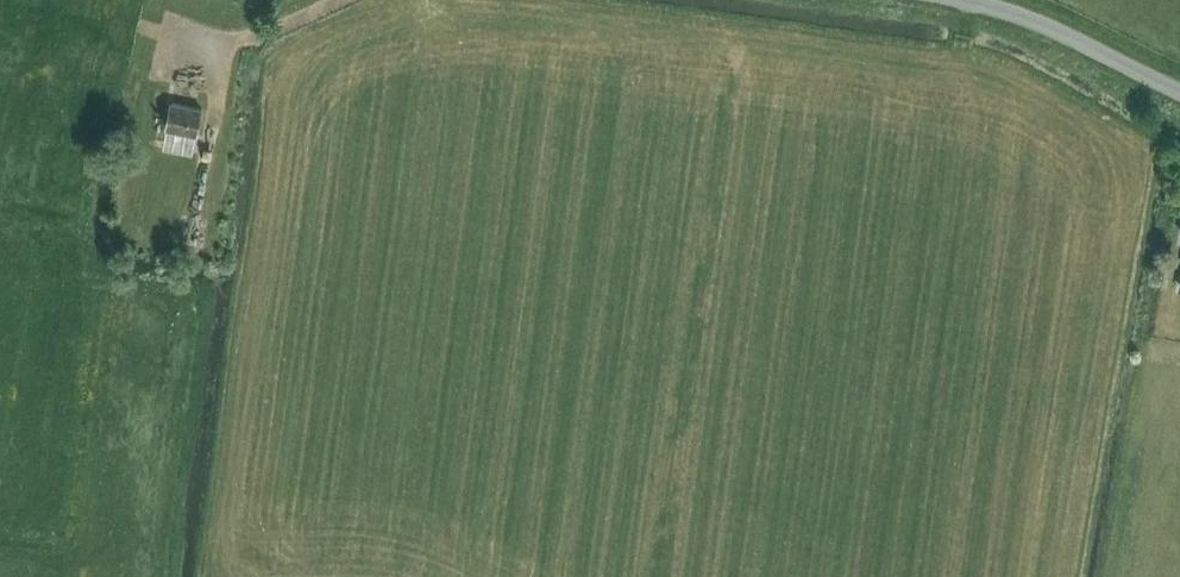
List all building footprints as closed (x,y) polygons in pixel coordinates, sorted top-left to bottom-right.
[(197,135),(202,108),(173,103),(167,129),(197,135)]
